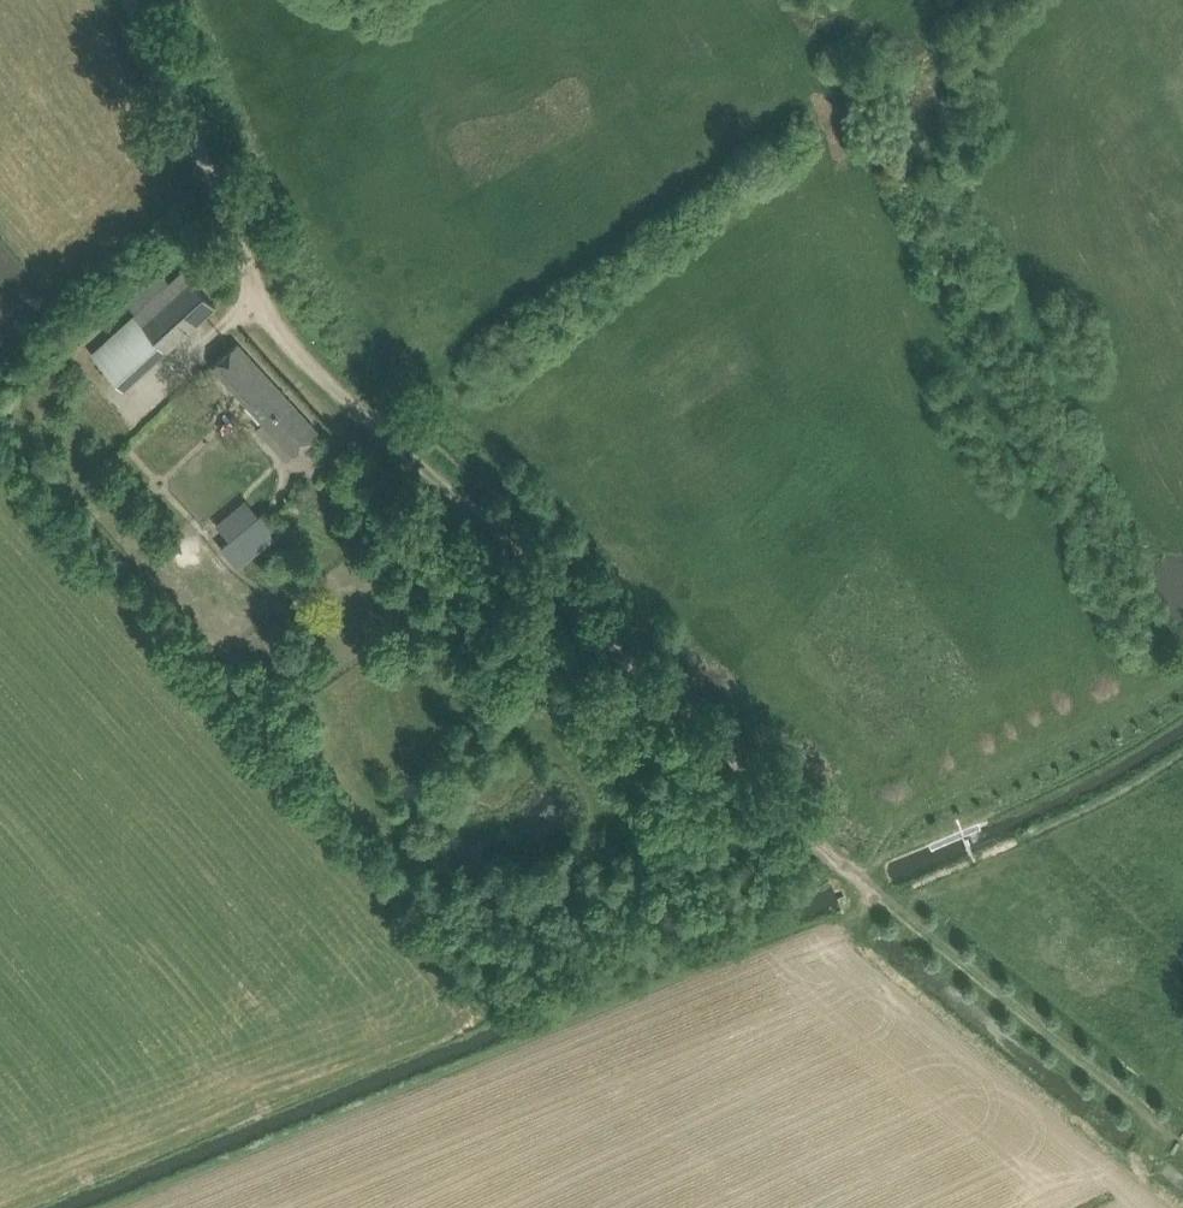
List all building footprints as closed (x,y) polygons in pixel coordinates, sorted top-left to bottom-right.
[(152,263),(119,292),(137,312),(91,353),(123,388),(215,305),(184,270),(180,274),(171,264),(161,273),(152,263)] [(285,462),(301,447),(319,431),(238,342),(211,367),(262,422),(255,429),(285,462)] [(238,568),(283,530),(265,508),(219,546),(238,568)]
